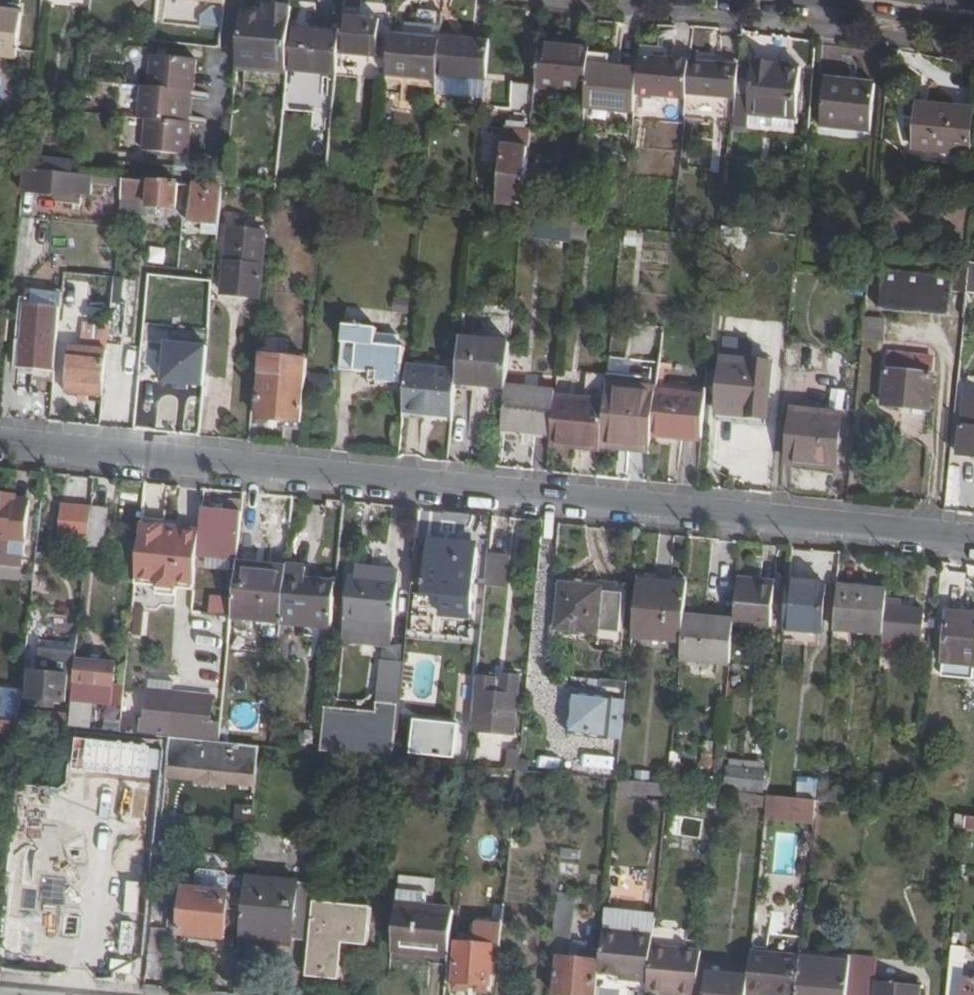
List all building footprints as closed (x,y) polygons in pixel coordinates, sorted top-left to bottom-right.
[(157,0),(130,0),(130,4),(137,14),(146,7),(156,7),(157,0)] [(17,60),(22,11),(0,8),(0,58),(17,60)] [(289,26),(290,11),(267,9),(266,20),(240,18),(235,70),(284,74),(285,69),(289,26)] [(379,21),(342,18),(341,33),(338,52),(376,56),(379,21)] [(285,69),(336,75),(338,52),(341,33),(289,26),(285,69)] [(418,40),(390,37),(386,75),(435,80),(435,77),(440,36),(418,40)] [(486,82),(491,40),(440,36),(435,77),(464,80),(486,82)] [(587,60),(587,52),(539,46),(535,86),(584,92),(587,60)] [(688,97),(691,65),(637,59),(636,76),(634,98),(687,104),(688,97)] [(186,161),(189,129),(182,128),(185,96),(193,97),(196,66),(151,60),(148,92),(140,91),(136,123),(145,124),(142,156),(186,161)] [(634,98),(636,76),(606,73),(606,62),(587,60),(584,92),(582,111),(632,116),(634,98)] [(736,101),(738,71),(691,65),(688,97),(736,101)] [(235,76),(284,80),(284,74),(235,70),(235,76)] [(313,110),(314,74),(288,73),(286,109),(313,110)] [(435,80),(434,92),(485,97),(486,82),(464,80),(435,77),(435,80)] [(791,141),(798,82),(750,77),(743,136),(791,141)] [(532,117),(535,86),(512,84),(507,114),(532,117)] [(819,135),(869,140),(873,94),(823,90),(819,135)] [(182,128),(189,129),(193,97),(185,96),(182,128)] [(968,152),(972,108),(919,103),(915,147),(968,152)] [(523,208),(529,149),(504,147),(499,206),(523,208)] [(74,175),(75,161),(59,160),(58,172),(32,170),(30,192),(58,195),(58,201),(74,202),(76,188),(77,175),(74,175)] [(173,184),(125,179),(122,194),(122,200),(150,202),(150,208),(157,209),(178,210),(180,185),(173,184)] [(368,183),(357,182),(356,191),(367,192),(368,183)] [(221,225),(224,189),(195,187),(191,222),(206,224),(221,225)] [(157,216),(157,209),(150,208),(150,202),(122,200),(121,213),(157,216)] [(569,236),(571,224),(549,223),(547,241),(568,243),(569,236)] [(220,238),(221,225),(206,224),(205,236),(220,238)] [(571,224),(569,236),(585,238),(586,225),(571,224)] [(218,296),(260,300),(267,232),(226,227),(223,266),(222,269),(218,296)] [(954,291),(969,292),(969,291),(972,263),(871,253),(871,254),(868,282),(883,284),(954,291)] [(5,296),(12,297),(15,275),(7,275),(5,296)] [(127,277),(114,276),(114,277),(112,300),(124,301),(127,277)] [(883,284),(881,311),(951,318),(954,291),(883,284)] [(396,310),(409,311),(410,297),(398,296),(396,310)] [(54,371),(60,307),(27,303),(20,368),(54,371)] [(9,340),(12,309),(0,308),(0,339),(9,340)] [(372,372),(374,345),(376,328),(346,325),(342,370),(372,372)] [(510,345),(462,339),(459,375),(458,384),(506,388),(510,345)] [(371,380),(378,381),(399,383),(403,348),(374,345),(372,372),(371,380)] [(103,395),(105,377),(107,351),(70,347),(66,392),(103,395)] [(258,418),(303,422),(307,377),(309,357),(264,353),(258,418)] [(772,362),(720,357),(714,417),(767,422),(772,362)] [(881,408),(933,413),(935,374),(884,369),(881,408)] [(455,418),(458,384),(459,375),(407,370),(402,413),(455,418)] [(658,378),(607,372),(604,392),(603,405),(599,448),(619,450),(619,444),(651,447),(652,434),(656,397),(657,393),(657,383),(658,378)] [(834,373),(833,402),(848,403),(849,373),(834,373)] [(969,374),(968,390),(966,390),(964,415),(973,415),(973,374),(969,374)] [(103,395),(102,409),(120,410),(122,378),(105,377),(103,395)] [(707,390),(657,383),(657,393),(706,399),(707,390)] [(550,434),(554,401),(554,392),(506,388),(502,430),(550,434)] [(706,399),(657,393),(656,397),(652,434),(701,440),(706,399)] [(599,448),(603,405),(554,401),(550,434),(549,443),(599,448)] [(791,460),(839,464),(843,417),(795,412),(791,460)] [(964,415),(963,422),(973,423),(973,415),(964,415)] [(650,453),(651,447),(619,444),(619,450),(650,453)] [(5,569),(12,568),(23,568),(29,502),(14,500),(15,495),(0,493),(0,568),(5,569)] [(114,495),(93,493),(92,501),(90,527),(89,544),(106,545),(108,524),(111,524),(114,495)] [(90,527),(92,501),(75,500),(72,526),(90,527)] [(239,554),(244,504),(231,504),(231,511),(203,508),(201,530),(200,537),(198,551),(239,554)] [(166,527),(140,524),(134,578),(158,581),(158,587),(178,589),(183,535),(165,534),(166,527)] [(190,536),(191,529),(166,527),(165,534),(183,535),(190,536)] [(178,589),(184,590),(190,536),(183,535),(178,589)] [(184,590),(195,591),(197,559),(198,551),(200,537),(190,536),(184,590)] [(438,611),(470,614),(476,548),(428,543),(423,593),(439,595),(438,611)] [(197,559),(238,562),(239,554),(198,551),(197,559)] [(511,559),(489,556),(486,588),(508,589),(511,559)] [(287,577),(288,567),(238,562),(234,604),(232,617),(282,622),(287,577)] [(562,584),(558,629),(600,633),(600,628),(621,631),(626,581),(570,576),(569,585),(562,584)] [(331,626),(336,582),(287,577),(282,622),(331,626)] [(775,580),(738,577),(737,582),(774,586),(775,580)] [(382,625),(386,581),(349,578),(345,621),(382,625)] [(684,616),(687,585),(638,579),(631,642),(680,647),(684,616)] [(398,582),(386,581),(382,625),(394,627),(398,582)] [(808,582),(787,581),(787,589),(784,626),(820,630),(824,588),(808,586),(808,582)] [(734,620),(734,623),(771,626),(774,586),(737,582),(734,614),(734,620)] [(886,606),(887,591),(838,586),(833,629),(883,634),(886,606)] [(234,604),(214,602),(213,615),(232,617),(234,604)] [(883,638),(906,640),(920,641),(922,609),(886,606),(883,634),(883,638)] [(692,617),(734,620),(734,614),(692,610),(692,617)] [(947,611),(942,661),(973,664),(973,614),(947,611)] [(680,647),(680,658),(729,663),(734,623),(734,620),(692,617),(684,616),(680,647)] [(343,635),(380,639),(382,625),(345,621),(343,635)] [(382,625),(380,639),(392,640),(394,627),(382,625)] [(883,638),(881,650),(904,652),(906,640),(883,638)] [(280,639),(278,660),(287,661),(290,640),(280,639)] [(45,640),(43,655),(76,659),(78,644),(45,640)] [(70,727),(88,728),(90,702),(94,702),(95,686),(115,687),(117,663),(77,660),(72,714),(70,727)] [(29,699),(68,702),(70,676),(31,672),(29,699)] [(477,673),(475,693),(501,695),(503,675),(477,673)] [(475,693),(472,734),(481,735),(483,736),(514,739),(519,677),(503,675),(501,695),(475,693)] [(473,710),(474,677),(459,676),(457,709),(473,710)] [(23,691),(0,688),(0,720),(20,722),(22,709),(23,691)] [(146,707),(146,691),(126,691),(126,707),(146,707)] [(567,733),(619,741),(626,698),(572,693),(567,733)] [(184,695),(184,705),(198,706),(198,696),(184,695)] [(170,736),(219,740),(221,725),(211,724),(213,698),(198,696),(198,706),(184,705),(173,704),(170,736)] [(139,733),(170,736),(173,704),(148,702),(146,720),(141,720),(139,733)] [(325,708),(323,754),(398,757),(400,705),(378,704),(378,711),(325,708)] [(20,722),(70,727),(72,714),(22,709),(20,722)] [(20,722),(0,720),(0,754),(17,756),(20,722)] [(411,739),(436,742),(455,744),(459,744),(461,723),(439,721),(439,726),(413,723),(411,739)] [(112,731),(96,729),(94,750),(118,752),(120,731),(112,731)] [(152,756),(167,758),(170,736),(139,733),(131,733),(120,731),(118,752),(132,754),(133,739),(153,741),(152,756)] [(219,740),(170,736),(167,758),(167,766),(256,775),(259,745),(224,742),(219,740)] [(132,754),(152,756),(153,741),(133,739),(132,754)] [(455,744),(436,742),(435,757),(454,759),(455,744)] [(509,750),(507,770),(518,771),(520,751),(509,750)] [(256,775),(167,766),(166,776),(196,779),(195,783),(223,786),(224,782),(255,785),(256,775)] [(729,767),(719,766),(718,780),(717,786),(726,787),(729,767)] [(726,787),(761,791),(763,770),(729,767),(726,787)] [(816,800),(818,780),(799,778),(797,798),(816,800)] [(718,780),(704,779),(703,787),(717,788),(717,786),(718,780)] [(618,781),(617,795),(666,799),(667,786),(618,781)] [(133,800),(134,788),(110,786),(108,797),(133,800)] [(732,804),(767,807),(767,800),(768,796),(733,792),(732,804)] [(767,807),(766,815),(793,818),(794,803),(767,800),(767,807)] [(236,803),(235,819),(251,820),(252,804),(236,803)] [(956,828),(965,829),(965,828),(966,815),(957,814),(956,828)] [(966,815),(965,828),(973,828),(973,815),(966,815)] [(673,840),(699,843),(702,818),(675,816),(674,822),(668,821),(667,833),(673,834),(673,840)] [(60,910),(71,905),(80,897),(87,886),(91,875),(92,862),(88,848),(81,835),(69,825),(56,819),(40,818),(24,822),(11,831),(2,844),(0,850),(0,881),(4,890),(14,902),(28,910),(44,913),(60,910)] [(196,890),(185,888),(180,933),(225,937),(228,909),(242,910),(246,878),(232,877),(229,872),(201,870),(198,873),(196,890)] [(240,934),(292,939),(310,940),(314,892),(315,884),(272,879),(246,877),(246,878),(242,910),(240,934)] [(391,961),(448,966),(453,912),(426,909),(427,894),(398,891),(391,961)] [(310,940),(305,975),(339,977),(340,964),(334,964),(336,940),(342,940),(368,943),(372,907),(366,906),(366,898),(314,892),(310,940)] [(556,895),(552,939),(572,941),(577,897),(556,895)] [(491,948),(491,954),(500,955),(502,928),(490,927),(488,948),(491,948)] [(653,937),(602,932),(598,963),(596,978),(619,981),(619,983),(647,986),(652,947),(653,937)] [(240,934),(240,940),(291,946),(292,939),(240,934)] [(334,964),(340,964),(342,940),(336,940),(334,964)] [(453,989),(488,993),(491,954),(491,948),(488,948),(456,945),(453,989)] [(701,951),(652,947),(647,986),(666,987),(665,994),(697,994),(701,951)] [(948,994),(973,994),(973,977),(964,976),(967,948),(953,947),(952,959),(949,983),(948,994)] [(751,953),(749,980),(747,994),(797,994),(801,958),(751,953)] [(851,957),(851,963),(848,994),(922,994),(923,989),(875,984),(878,959),(851,957)] [(851,963),(801,958),(797,994),(848,994),(851,963)] [(596,978),(598,963),(556,959),(553,994),(594,994),(596,978)] [(749,980),(706,976),(704,994),(747,994),(749,980)] [(646,993),(664,994),(665,994),(666,987),(647,986),(646,993)]
